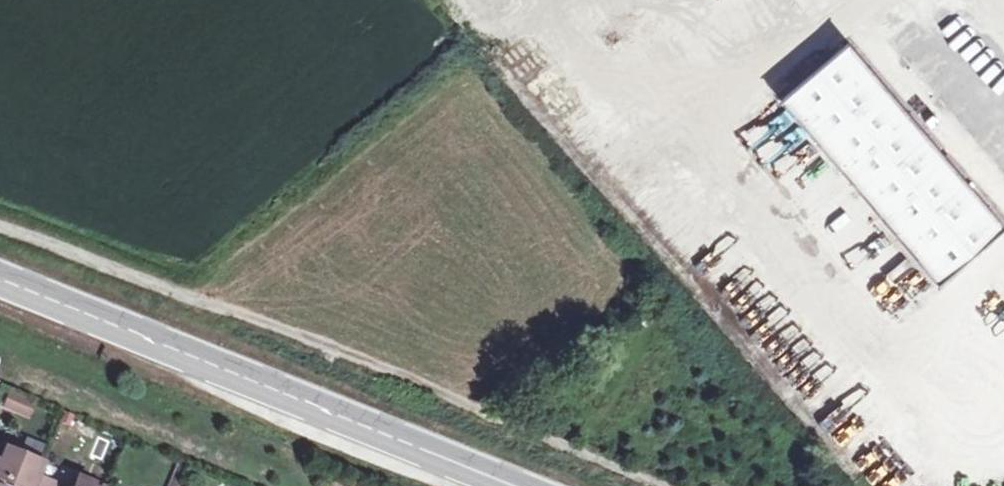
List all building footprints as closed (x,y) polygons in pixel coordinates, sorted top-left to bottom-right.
[(840,49),(772,107),(931,292),(999,234),(840,49)] [(0,404),(0,406),(26,418),(35,399),(8,387),(0,404)] [(34,484),(42,464),(5,449),(0,460),(0,480),(15,485),(38,485),(34,484)] [(92,483),(79,477),(75,485),(90,485),(92,483)]
